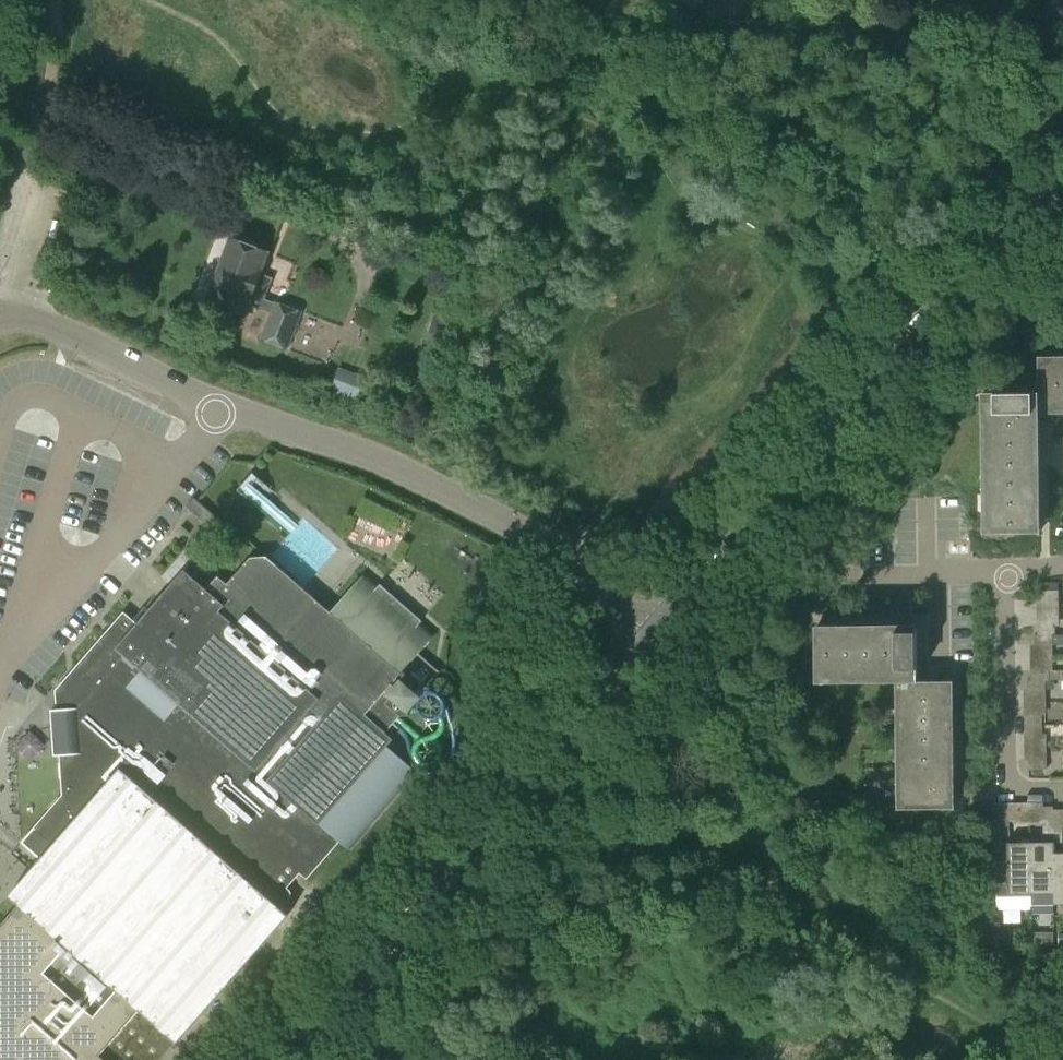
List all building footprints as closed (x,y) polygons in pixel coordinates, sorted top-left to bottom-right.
[(563,9),(569,0),(557,0),(554,4),(563,9)] [(262,273),(270,253),(231,238),(207,302),(245,317),(250,305),(270,313),(260,338),(285,349),(300,312),(264,298),(273,278),(262,273)] [(451,341),(458,320),(434,312),(427,333),(451,341)] [(1041,532),(1039,431),(1034,431),(1034,413),(1044,413),(1048,413),(1062,413),(1062,359),(1045,359),(1045,392),(992,393),(982,393),(983,485),(984,533),(1041,532)] [(356,400),(364,374),(339,367),(331,392),(356,400)] [(197,500),(193,497),(186,506),(188,509),(189,509),(207,523),(214,514),(197,500)] [(180,530),(187,537),(190,533),(182,527),(180,530)] [(31,871),(10,896),(20,904),(140,1009),(177,1042),(279,925),(287,916),(281,910),(290,898),(291,897),(291,894),(291,892),(290,890),(287,888),(300,873),(307,879),(339,842),(349,851),(416,773),(387,747),(394,739),(386,733),(401,716),(411,715),(410,705),(440,671),(419,653),(437,633),(366,572),(330,612),(303,589),(267,557),(251,558),(227,585),(218,576),(207,589),(185,570),(174,583),(147,613),(138,624),(124,612),(110,628),(114,631),(109,636),(105,633),(74,669),(77,672),(62,690),(63,709),(51,710),(52,719),(53,729),(54,756),(60,756),(62,795),(21,842),(41,860),(36,866),(31,871)] [(1059,602),(1059,591),(1040,591),(1040,600),(1040,602),(1059,602)] [(917,663),(916,625),(816,627),(817,683),(896,682),(897,707),(898,809),(952,809),(950,688),(917,689),(917,663)] [(1037,635),(1052,636),(1055,636),(1055,626),(1037,626),(1037,635)] [(1062,645),(1062,636),(1055,636),(1052,636),(1037,635),(1034,634),(1034,646),(1062,645)] [(1030,671),(1030,680),(1045,681),(1048,681),(1048,671),(1030,671)] [(1045,689),(1045,681),(1030,680),(1028,680),(1028,690),(1045,689)] [(1024,716),(1024,725),(1043,725),(1043,715),(1024,716)] [(1043,735),(1043,725),(1024,725),(1025,735),(1043,735)] [(1047,769),(1047,759),(1029,759),(1029,770),(1047,769)] [(1019,803),(1009,804),(1010,821),(1019,821),(1019,803)] [(999,905),(1034,905),(1034,893),(1033,842),(1010,842),(1010,821),(1009,804),(996,804),(996,844),(1009,844),(1010,882),(998,883),(999,905)] [(1043,806),(1043,823),(1044,842),(1033,842),(1034,893),(1053,893),(1055,893),(1054,852),(1053,823),(1054,809),(1054,806),(1043,806)] [(1056,852),(1056,842),(1062,841),(1062,829),(1062,827),(1062,809),(1054,809),(1053,823),(1054,852),(1056,852)] [(1056,852),(1054,852),(1055,893),(1053,893),(1053,904),(1062,904),(1062,852),(1056,852)] [(99,1055),(140,1009),(20,904),(1,926),(0,927),(0,1059),(105,1059),(99,1055)]
